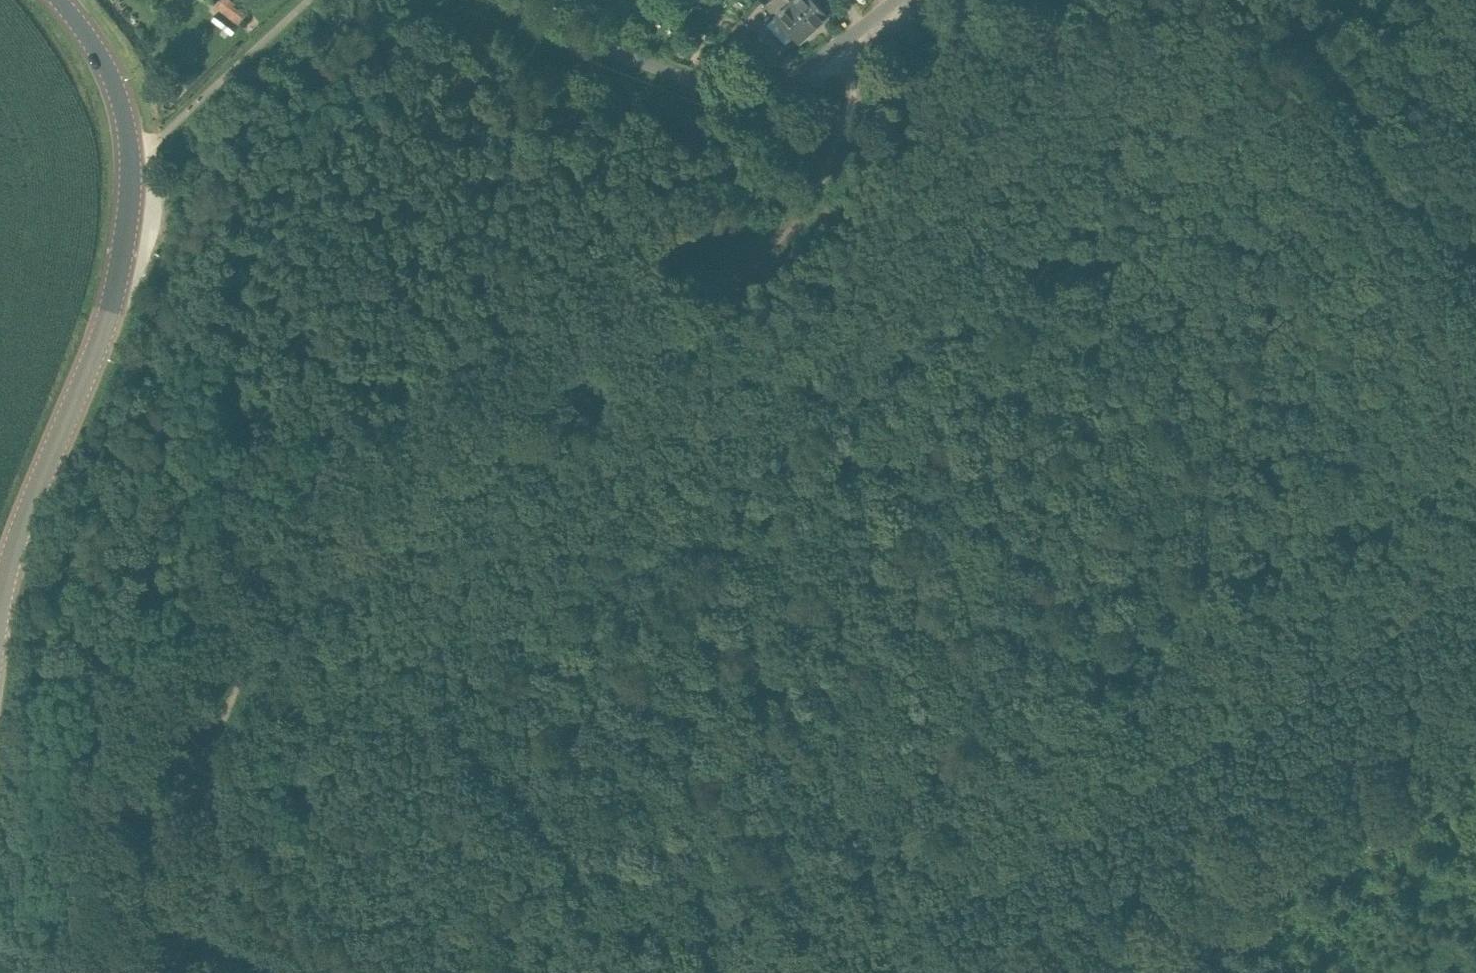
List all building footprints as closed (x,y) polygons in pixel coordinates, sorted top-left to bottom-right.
[(247,9),(232,0),(215,0),(211,6),(239,22),(247,9)] [(781,7),(774,13),(797,38),(826,11),(821,6),(827,0),(775,0),(781,7)]
